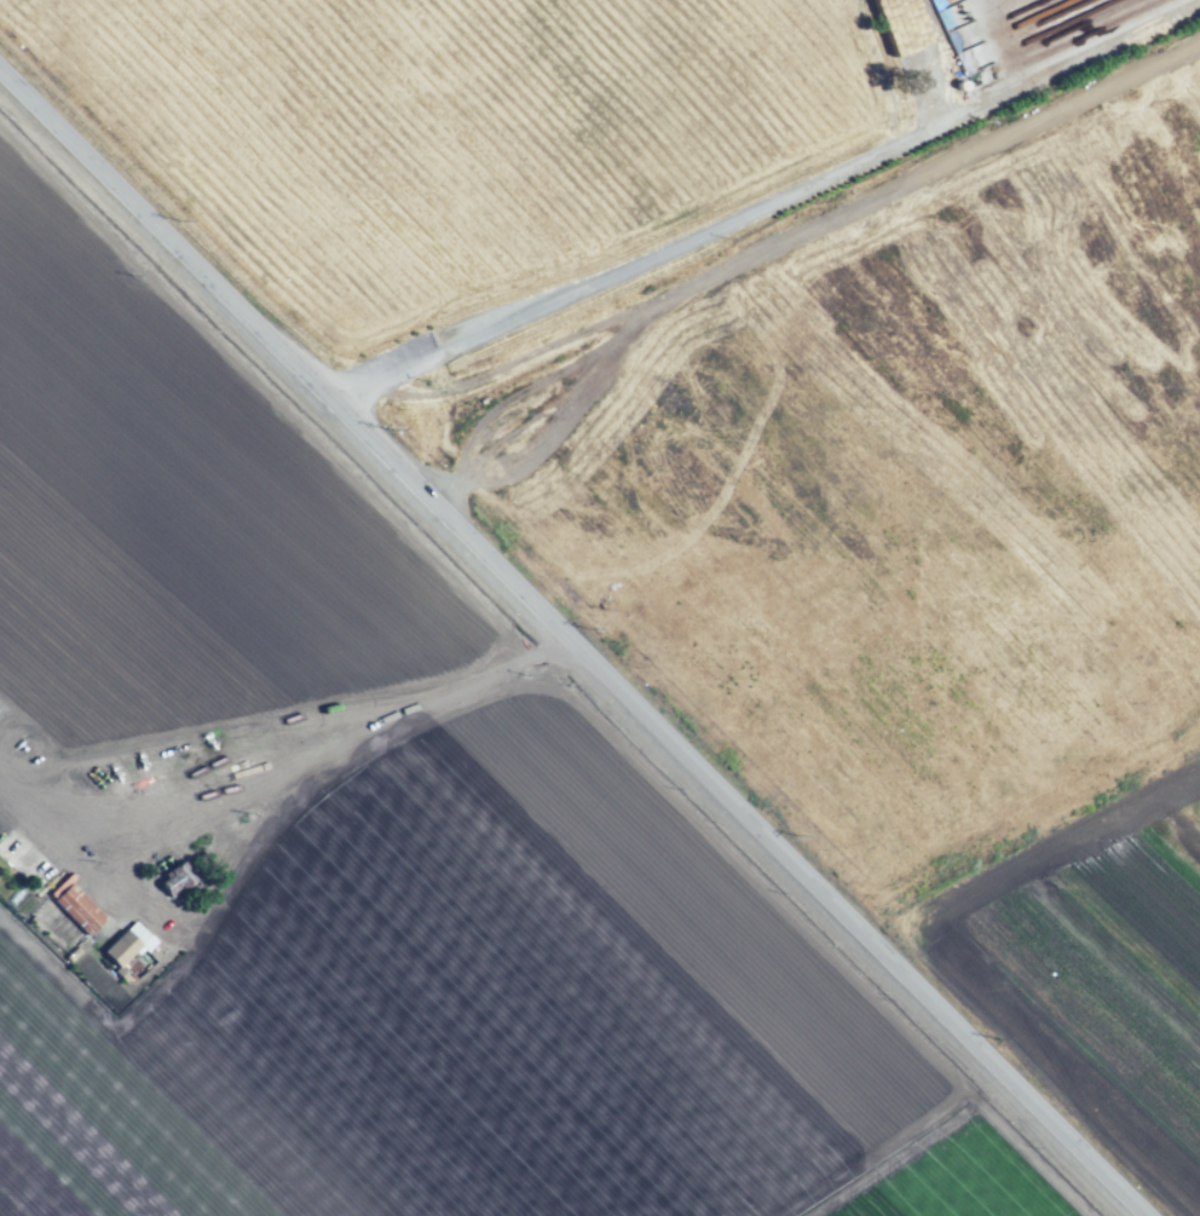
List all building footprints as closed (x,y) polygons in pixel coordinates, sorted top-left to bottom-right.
[(982,66),(974,46),(954,54),(961,74),(982,66)] [(169,899),(160,884),(171,877),(167,871),(183,861),(196,882),(169,899)] [(70,884),(104,918),(88,935),(53,900),(70,884)] [(117,968),(104,953),(134,923),(149,938),(117,968)]
